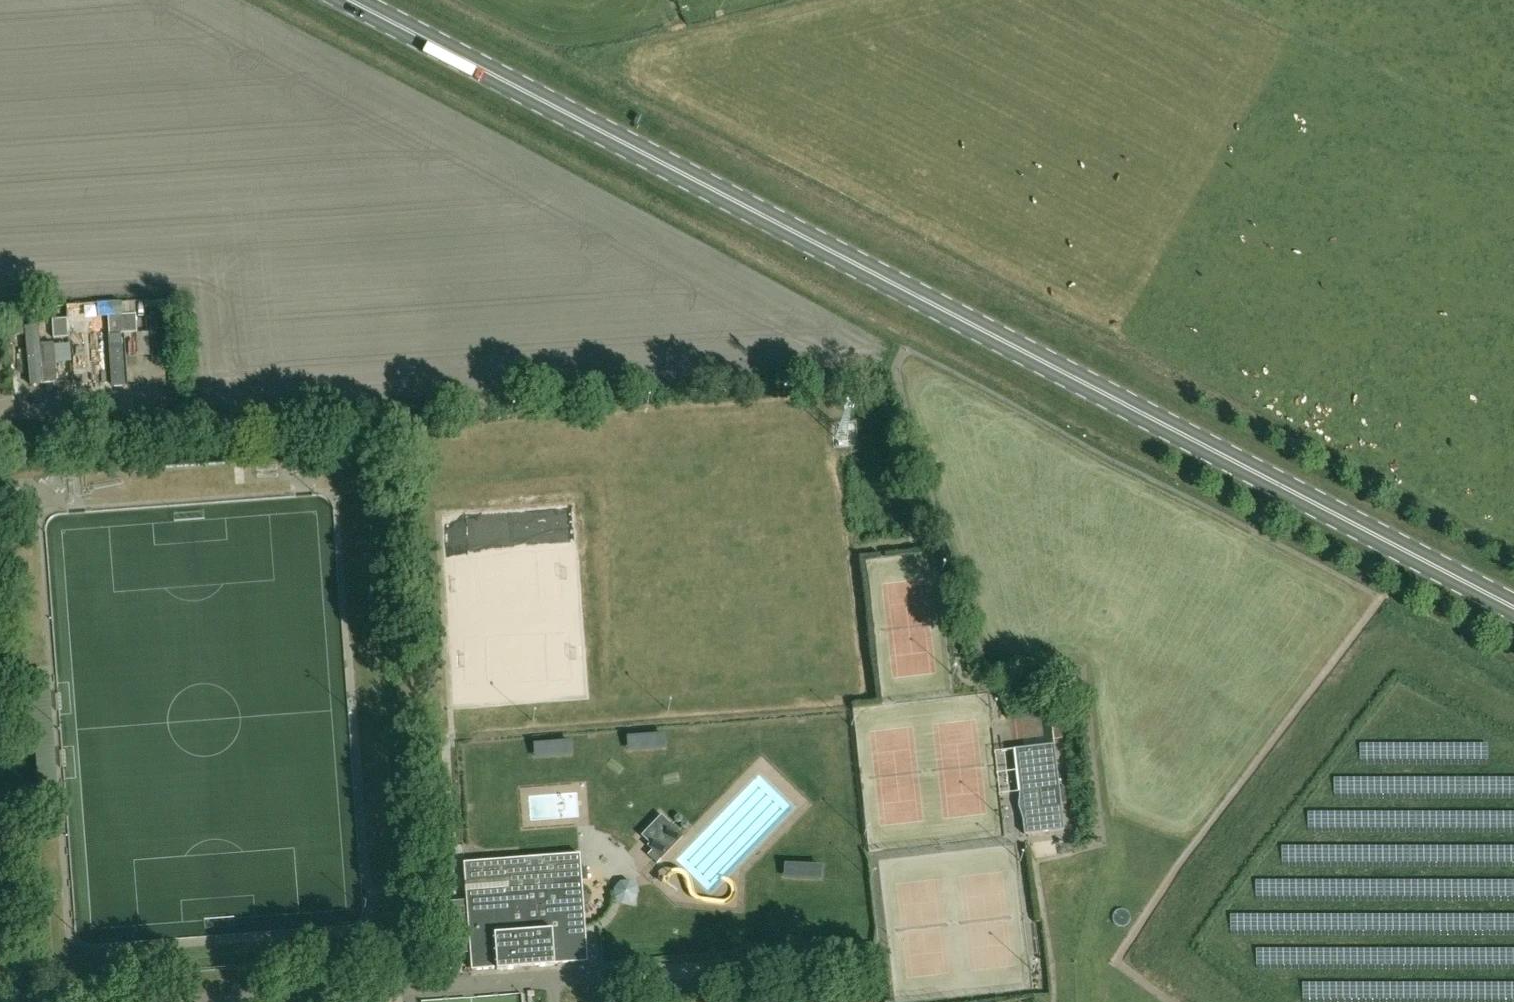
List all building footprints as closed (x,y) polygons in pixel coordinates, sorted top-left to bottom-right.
[(122,334),(122,315),(107,316),(108,335),(122,334)] [(135,315),(122,315),(122,334),(130,333),(136,333),(135,315)] [(142,363),(170,361),(166,316),(139,317),(142,363)] [(68,337),(67,319),(52,320),(53,338),(68,337)] [(31,387),(62,384),(59,342),(40,344),(39,325),(26,326),(31,387)] [(84,388),(113,386),(110,338),(81,340),(84,388)] [(1029,740),(1054,739),(1053,722),(1028,722),(1029,740)] [(1054,745),(1014,749),(1019,792),(1025,791),(1027,805),(1024,805),(1026,819),(1023,819),(1024,833),(1064,828),(1054,745)] [(669,822),(647,846),(661,860),(684,836),(669,822)] [(554,965),(588,963),(580,854),(464,862),(472,971),(496,969),(496,971),(554,967),(554,965)] [(628,906),(642,900),(636,886),(622,891),(628,906)]
